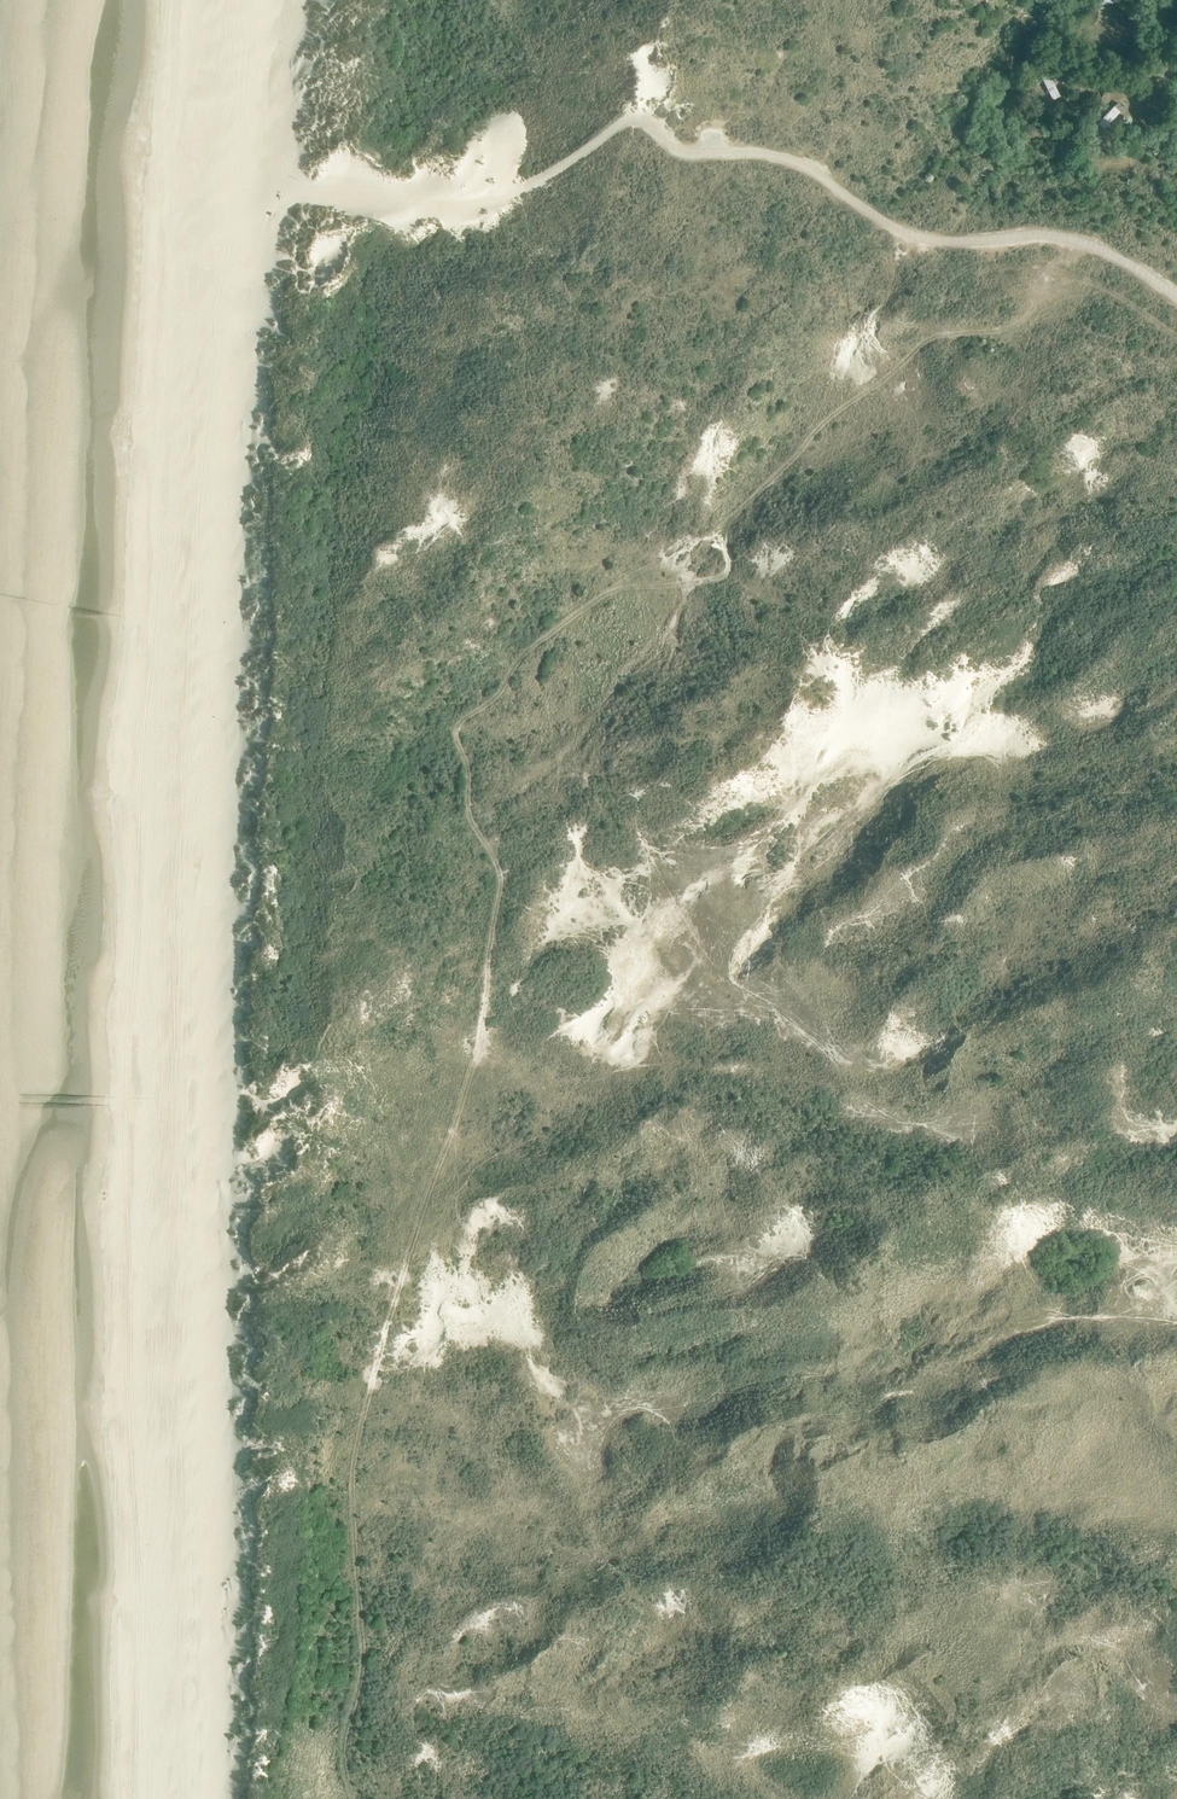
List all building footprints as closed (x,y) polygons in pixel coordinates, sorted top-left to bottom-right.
[(1046,68),(1039,72),(1053,100),(1061,97),(1046,68)] [(1118,103),(1098,124),(1104,129),(1124,108),(1118,103)]
